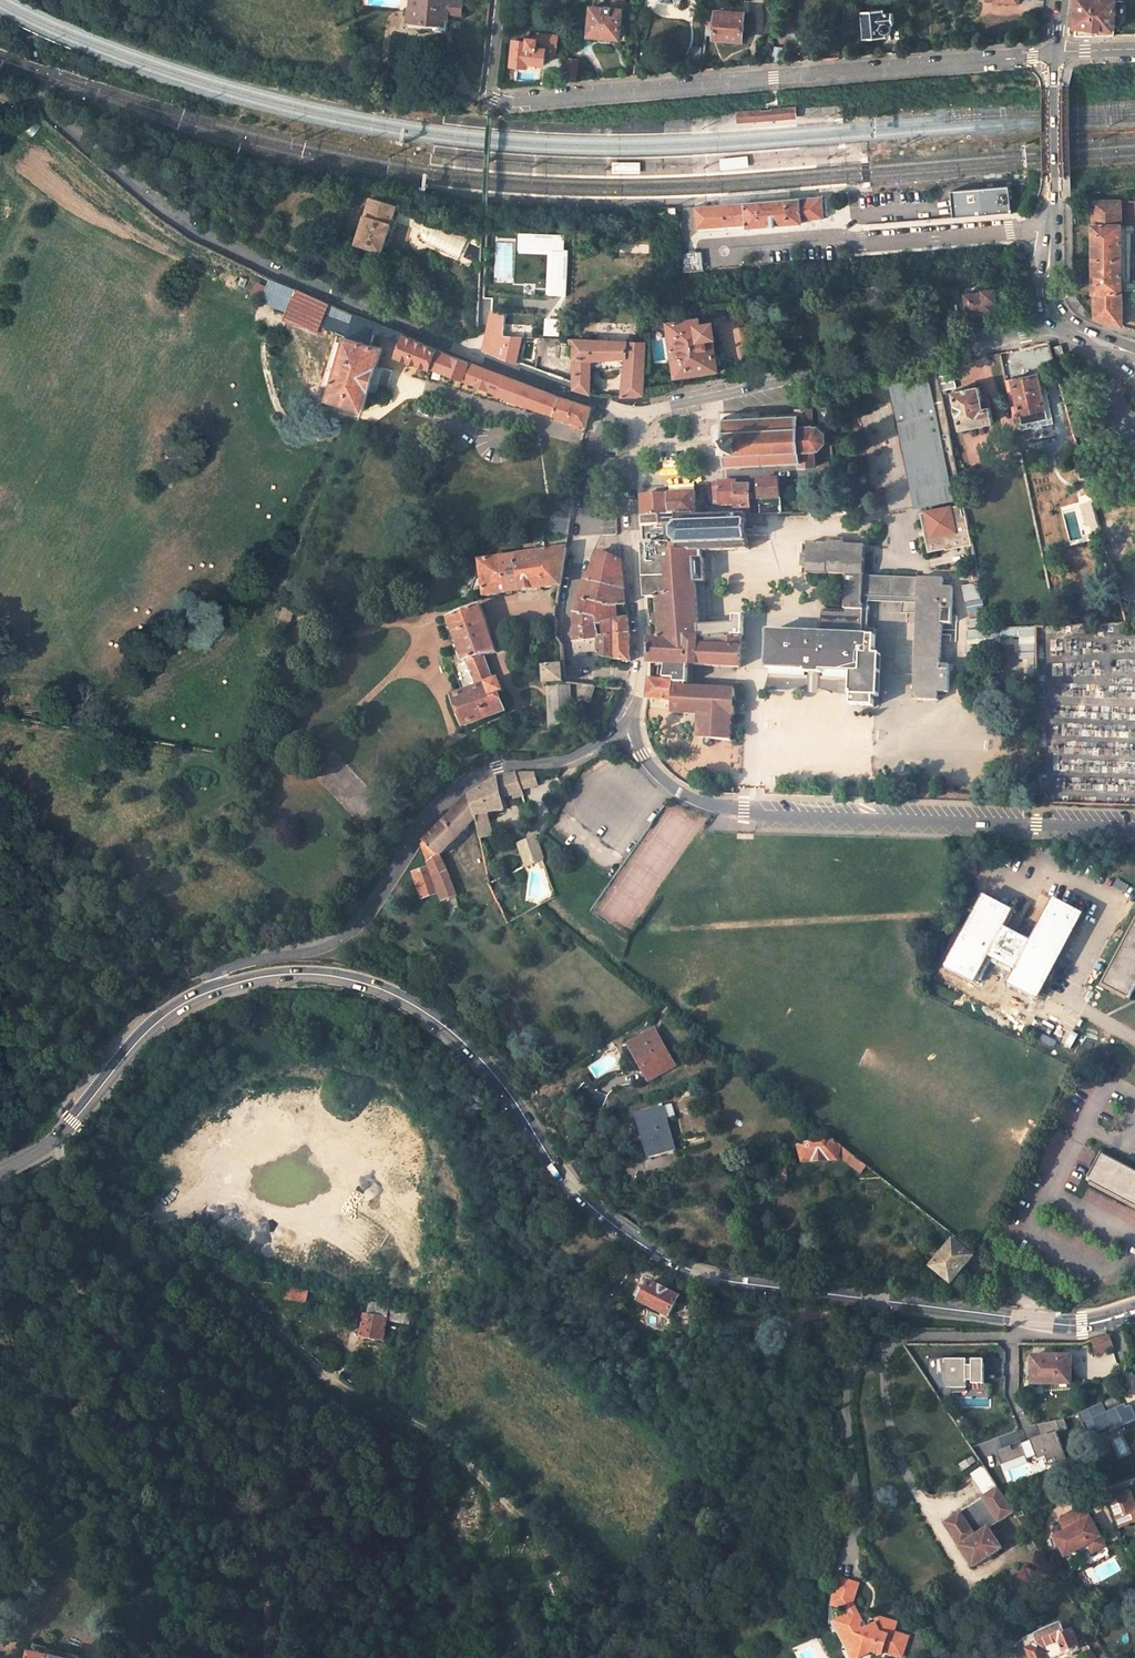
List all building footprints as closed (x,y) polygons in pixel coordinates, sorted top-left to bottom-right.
[(410,9),(408,9),(406,27),(433,29),(434,17),(447,19),(447,12),(461,13),(463,0),(411,0),(410,9)] [(621,9),(624,5),(625,0),(611,0),(611,6),(603,6),(603,7),(591,6),(589,35),(599,36),(598,44),(608,45),(609,37),(619,37),(621,9)] [(1117,0),(1078,0),(1075,26),(1114,30),(1117,0)] [(715,38),(742,39),(744,12),(737,12),(737,9),(727,9),(727,11),(717,11),(717,13),(708,13),(706,35),(715,35),(715,38)] [(866,38),(887,37),(886,31),(890,31),(892,29),(892,24),(895,24),(894,12),(885,12),(884,9),(864,10),(866,38)] [(433,29),(447,30),(448,19),(447,19),(434,17),(433,29)] [(555,52),(557,32),(537,30),(536,37),(528,36),(528,40),(515,39),(513,64),(527,65),(527,61),(544,63),(545,51),(555,52)] [(576,80),(578,60),(568,58),(566,81),(576,80)] [(479,106),(456,97),(454,103),(471,110),(478,113),(479,106)] [(777,112),(777,120),(794,118),(793,110),(777,112)] [(754,114),(754,122),(766,121),(777,120),(777,112),(766,113),(754,114)] [(737,115),(737,123),(754,122),(754,114),(737,115)] [(747,157),(720,160),(720,170),(748,167),(747,157)] [(640,163),(612,163),(612,173),(640,173),(640,163)] [(1006,188),(949,192),(951,219),(1008,214),(1006,188)] [(719,197),(719,205),(770,201),(797,199),(796,191),(719,197)] [(770,201),(723,205),(719,205),(695,207),(696,228),(745,225),(746,228),(773,226),(801,224),(800,221),(822,219),(821,217),(821,215),(820,201),(820,199),(820,197),(797,199),(770,201)] [(397,206),(371,198),(358,242),(383,251),(397,206)] [(1094,200),(1094,317),(1103,319),(1122,325),(1121,200),(1094,200)] [(696,253),(683,253),(684,272),(703,271),(702,252),(696,253)] [(284,313),(294,290),(269,279),(259,302),(284,313)] [(982,290),(964,292),(964,300),(963,300),(960,303),(961,308),(964,311),(966,311),(966,313),(995,310),(994,300),(996,300),(995,287),(982,288),(982,290)] [(318,324),(327,304),(294,290),(284,313),(282,319),(315,333),(318,324)] [(327,304),(318,324),(336,332),(348,337),(354,315),(327,304)] [(505,312),(491,311),(483,350),(516,363),(522,335),(504,334),(505,312)] [(333,388),(330,397),(364,408),(370,390),(385,394),(393,370),(377,365),(382,347),(373,345),(377,332),(402,342),(398,356),(430,368),(430,367),(462,380),(469,362),(434,348),(406,336),(354,315),(348,337),(333,388)] [(700,318),(669,323),(677,376),(717,369),(717,367),(720,367),(722,365),(721,356),(718,355),(716,355),(712,336),(714,336),(711,324),(701,326),(700,318)] [(348,337),(336,332),(319,385),(333,388),(348,337)] [(538,354),(570,357),(570,344),(571,338),(539,336),(538,354)] [(591,370),(626,368),(623,396),(637,396),(644,395),(646,341),(635,340),(635,337),(630,337),(629,340),(571,338),(570,344),(574,344),(575,389),(591,394),(591,370)] [(1040,344),(1043,357),(1052,355),(1049,342),(1040,344)] [(1055,347),(1057,355),(1064,353),(1062,345),(1055,347)] [(462,380),(494,392),(501,374),(469,362),(462,380)] [(957,388),(952,364),(937,367),(942,392),(957,388)] [(902,409),(907,408),(909,418),(904,419),(908,439),(913,438),(915,447),(912,448),(916,466),(914,466),(918,487),(920,486),(944,481),(949,480),(949,478),(959,476),(942,392),(937,367),(895,377),(896,384),(892,385),(898,410),(902,409)] [(1042,387),(1039,373),(1013,379),(1016,393),(1008,395),(1012,413),(1020,411),(1020,414),(1047,409),(1044,395),(1042,387)] [(501,374),(494,392),(546,412),(587,425),(591,406),(568,400),(548,392),(501,374)] [(984,408),(979,386),(953,392),(961,427),(994,420),(991,406),(984,408)] [(991,406),(989,399),(982,401),(984,408),(991,406)] [(814,426),(813,408),(811,408),(810,409),(797,410),(798,414),(795,415),(795,414),(793,414),(793,415),(777,416),(777,415),(776,415),(776,416),(761,417),(761,416),(759,416),(759,417),(744,418),(744,416),(742,417),(742,418),(726,419),(726,417),(724,417),(724,419),(723,419),(723,420),(724,420),(725,429),(723,429),(723,432),(725,432),(726,453),(725,453),(725,455),(726,455),(726,463),(725,463),(725,465),(726,465),(726,466),(728,466),(728,465),(744,464),(743,466),(746,465),(746,464),(761,463),(761,465),(763,465),(763,463),(778,463),(778,464),(780,464),(780,462),(795,462),(796,463),(798,463),(797,462),(800,461),(800,467),(816,466),(815,450),(818,449),(818,450),(820,450),(820,448),(826,442),(827,442),(828,441),(826,440),(826,434),(828,434),(826,431),(825,432),(819,426),(819,425),(817,425),(817,426),(814,426)] [(1082,464),(1075,466),(1079,481),(1086,479),(1082,464)] [(760,481),(761,503),(782,501),(781,480),(760,481)] [(944,481),(920,486),(924,506),(948,501),(944,481)] [(750,508),(749,486),(737,487),(737,482),(718,483),(719,497),(719,505),(737,505),(737,509),(750,508)] [(695,499),(694,492),(670,494),(671,515),(696,513),(696,517),(707,516),(706,509),(706,501),(703,499),(695,499)] [(643,517),(671,515),(670,494),(656,494),(642,495),(643,517)] [(972,544),(964,504),(922,512),(929,551),(947,548),(947,549),(972,544)] [(735,514),(735,508),(706,509),(707,516),(735,514)] [(643,517),(643,527),(671,525),(677,518),(696,517),(696,513),(671,515),(643,517)] [(696,517),(677,518),(671,525),(667,530),(668,541),(672,545),(661,546),(662,550),(645,551),(648,598),(660,597),(663,639),(650,640),(651,663),(667,664),(689,665),(741,667),(742,636),(744,636),(744,616),(735,616),(735,624),(701,627),(697,587),(704,587),(703,582),(705,582),(704,559),(701,560),(701,552),(748,550),(746,514),(737,514),(735,514),(707,516),(696,517)] [(571,521),(565,521),(562,535),(568,537),(571,521)] [(671,525),(643,527),(645,551),(662,550),(661,546),(672,545),(668,541),(667,530),(671,525)] [(527,555),(482,562),(488,598),(562,586),(567,546),(525,544),(526,551),(527,555)] [(507,544),(508,553),(526,551),(525,544),(507,544)] [(844,612),(820,611),(819,635),(770,632),(768,668),(807,669),(807,672),(822,673),(822,670),(854,671),(860,671),(859,696),(855,697),(855,706),(876,707),(877,698),(877,675),(882,675),(883,655),(877,655),(878,637),(869,637),(863,637),(864,610),(863,610),(863,606),(864,575),(865,547),(807,544),(807,576),(845,577),(844,612)] [(625,589),(622,562),(599,552),(587,580),(625,589)] [(921,577),(864,575),(863,606),(869,607),(870,600),(904,601),(904,612),(919,613),(921,577)] [(944,578),(921,577),(919,613),(915,700),(939,701),(940,692),(950,692),(950,671),(941,670),(943,623),(952,624),(954,587),(944,586),(944,578)] [(576,613),(606,619),(618,618),(618,615),(617,606),(627,605),(625,589),(587,580),(581,592),(579,601),(576,613)] [(980,582),(966,585),(968,591),(982,589),(980,582)] [(483,606),(444,622),(459,661),(453,664),(465,694),(456,697),(467,725),(506,711),(499,693),(504,691),(500,681),(495,683),(485,657),(498,653),(483,606)] [(869,607),(863,606),(863,610),(864,610),(863,637),(869,637),(878,637),(878,632),(868,631),(869,607)] [(599,639),(615,637),(614,658),(630,661),(628,618),(618,618),(606,619),(576,613),(575,641),(599,639)] [(285,636),(290,621),(282,618),(277,634),(285,636)] [(980,629),(968,629),(968,638),(1037,635),(1037,627),(990,628),(980,629)] [(614,658),(615,637),(599,639),(598,656),(614,658)] [(1037,642),(1019,642),(1020,651),(1037,650),(1037,642)] [(1002,643),(985,644),(985,652),(1003,651),(1002,643)] [(738,688),(686,685),(686,683),(689,683),(689,665),(667,664),(666,679),(651,678),(650,688),(648,698),(675,700),(674,711),(701,713),(700,737),(731,739),(733,713),(737,713),(738,688)] [(566,684),(566,683),(565,666),(548,668),(549,685),(566,684)] [(853,694),(854,671),(822,670),(822,673),(807,672),(807,669),(768,668),(767,690),(786,691),(807,689),(825,690),(843,693),(853,694)] [(549,685),(553,729),(574,720),(572,683),(566,683),(566,684),(549,685)] [(586,685),(581,699),(590,702),(592,697),(596,686),(586,685)] [(592,697),(599,699),(604,687),(596,686),(592,697)] [(613,687),(607,704),(615,707),(625,689),(613,687)] [(532,772),(514,773),(519,787),(535,782),(532,772)] [(486,813),(504,809),(500,793),(513,790),(515,799),(522,797),(519,787),(514,773),(497,779),(471,795),(476,820),(480,839),(491,836),(486,813)] [(461,805),(470,826),(476,820),(471,795),(461,805)] [(461,805),(422,844),(428,860),(440,856),(470,826),(461,805)] [(535,836),(520,844),(528,866),(543,859),(537,842),(535,836)] [(967,855),(966,873),(977,873),(977,856),(967,855)] [(455,895),(440,856),(428,860),(430,867),(439,892),(441,900),(455,895)] [(439,892),(430,867),(413,873),(421,898),(439,892)] [(478,887),(485,907),(498,902),(489,884),(478,887)] [(478,887),(455,895),(441,900),(448,919),(485,907),(478,887)] [(1014,917),(987,902),(953,968),(981,982),(994,957),(1019,971),(1013,984),(1039,998),(1080,918),(1054,903),(1033,943),(1008,930),(1014,917)] [(1104,985),(1132,1000),(1134,993),(1134,926),(1104,985)] [(678,1065),(657,1030),(629,1046),(642,1071),(645,1070),(651,1080),(678,1065)] [(664,1106),(642,1113),(649,1137),(645,1138),(650,1158),(677,1150),(664,1106)] [(803,1155),(804,1159),(837,1157),(838,1154),(861,1172),(867,1165),(832,1136),(800,1144),(803,1155)] [(782,1183),(792,1182),(791,1158),(803,1155),(800,1144),(780,1149),(782,1183)] [(1103,1152),(1088,1179),(1134,1204),(1134,1170),(1103,1152)] [(953,1233),(948,1239),(952,1243),(957,1237),(953,1233)] [(952,1243),(934,1266),(951,1280),(971,1254),(974,1250),(957,1237),(952,1243)] [(642,1281),(635,1296),(672,1316),(680,1298),(651,1282),(650,1284),(642,1281)] [(288,1298),(306,1302),(308,1291),(290,1287),(288,1298)] [(342,1305),(363,1308),(364,1302),(343,1298),(342,1305)] [(383,1339),(389,1307),(371,1303),(369,1314),(364,1314),(361,1335),(383,1339)] [(403,1322),(406,1310),(397,1308),(395,1321),(403,1322)] [(1108,1349),(1113,1348),(1110,1335),(1093,1341),(1097,1353),(1100,1352),(1101,1354),(1108,1352),(1108,1349)] [(828,1338),(827,1338),(828,1342),(829,1349),(838,1348),(837,1336),(828,1338)] [(1071,1384),(1071,1357),(1031,1357),(1032,1385),(1071,1384)] [(968,1359),(938,1359),(938,1373),(947,1373),(947,1387),(968,1387),(968,1380),(973,1380),(973,1384),(983,1384),(983,1363),(973,1363),(973,1366),(968,1366),(968,1359)] [(1079,1413),(1084,1423),(1094,1419),(1096,1424),(1108,1418),(1113,1431),(1134,1422),(1134,1412),(1132,1405),(1127,1407),(1126,1404),(1107,1413),(1103,1403),(1079,1413)] [(1011,1446),(997,1452),(1003,1465),(1026,1456),(1028,1460),(1046,1453),(1050,1465),(1068,1459),(1058,1433),(1068,1429),(1065,1419),(1036,1424),(1041,1437),(1022,1444),(1023,1447),(1013,1451),(1011,1446)] [(973,1475),(984,1493),(996,1486),(984,1468),(973,1475)] [(989,1528),(1000,1522),(1014,1513),(998,1488),(984,1498),(985,1499),(972,1508),(971,1511),(967,1513),(965,1510),(945,1523),(972,1567),(1001,1549),(989,1528)] [(1106,1497),(1117,1529),(1128,1525),(1129,1525),(1129,1524),(1124,1510),(1133,1507),(1134,1506),(1128,1490),(1106,1497)] [(1129,1524),(1129,1525),(1134,1522),(1134,1513),(1134,1512),(1134,1511),(1134,1506),(1133,1507),(1124,1510),(1129,1524)] [(1065,1557),(1087,1543),(1088,1543),(1092,1551),(1104,1544),(1098,1536),(1100,1535),(1088,1516),(1087,1517),(1081,1507),(1057,1522),(1063,1531),(1053,1537),(1065,1557)] [(495,1560),(492,1556),(479,1565),(482,1568),(485,1566),(486,1567),(495,1560)] [(565,1563),(562,1556),(551,1561),(554,1568),(565,1563)] [(840,1579),(832,1606),(843,1610),(846,1608),(852,1605),(858,1585),(840,1579)] [(577,1587),(580,1596),(588,1594),(585,1584),(577,1587)] [(846,1608),(850,1615),(856,1612),(852,1605),(846,1608)] [(858,1657),(862,1657),(871,1653),(883,1657),(885,1654),(901,1657),(904,1657),(910,1639),(894,1634),(897,1625),(878,1619),(876,1625),(867,1630),(860,1628),(862,1623),(856,1612),(850,1615),(838,1621),(843,1632),(841,1634),(846,1645),(853,1646),(858,1657)] [(1031,1657),(1059,1657),(1079,1650),(1079,1649),(1080,1648),(1080,1646),(1078,1642),(1084,1639),(1071,1618),(1024,1639),(1031,1657)] [(853,1657),(858,1657),(853,1646),(846,1645),(853,1657)] [(75,1655),(36,1646),(34,1654),(32,1654),(31,1657),(74,1657),(75,1655)]
